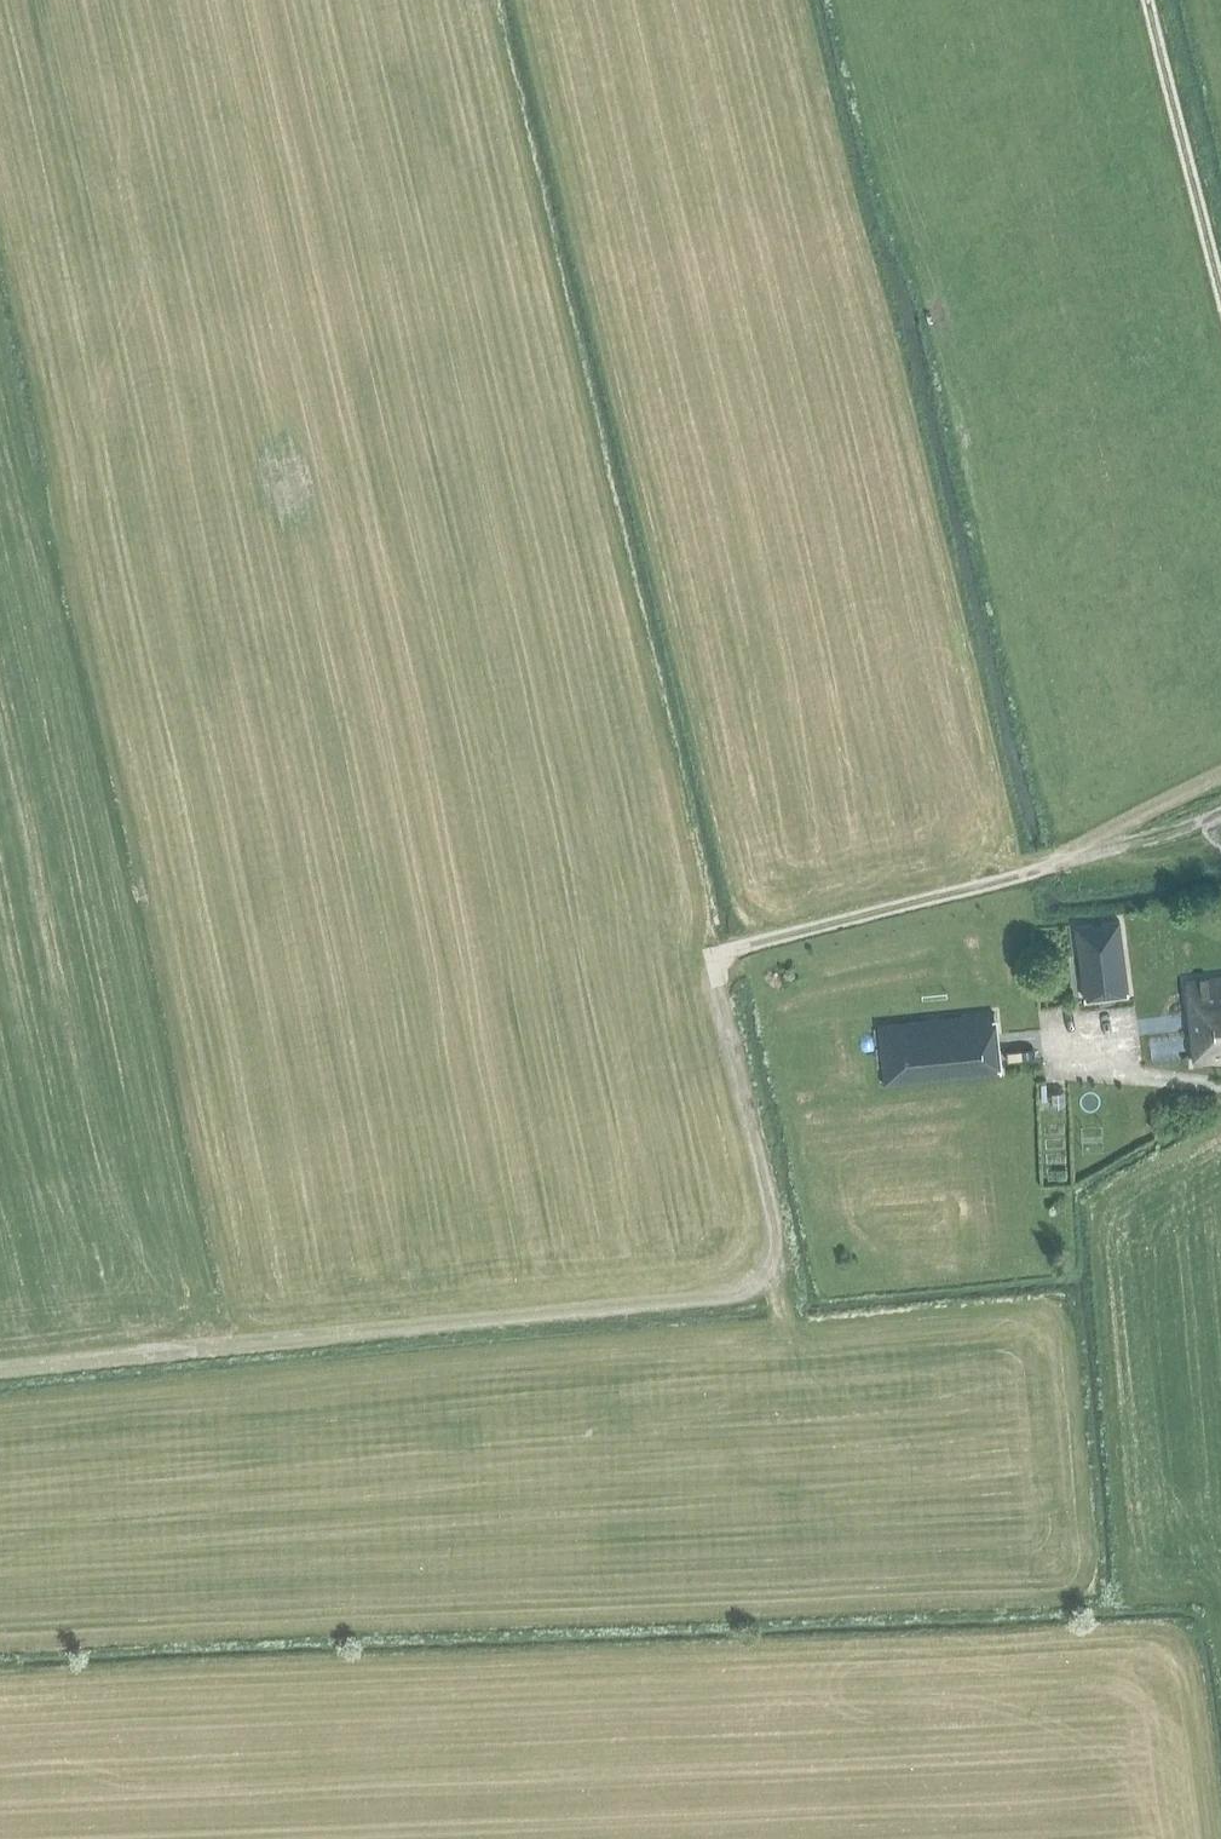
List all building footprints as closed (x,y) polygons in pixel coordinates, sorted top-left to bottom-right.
[(1084,998),(1129,992),(1120,920),(1074,926),(1084,998)] [(1186,990),(1196,1065),(1220,1062),(1220,985),(1186,990)] [(999,1069),(994,1013),(879,1024),(884,1080),(999,1069)]
